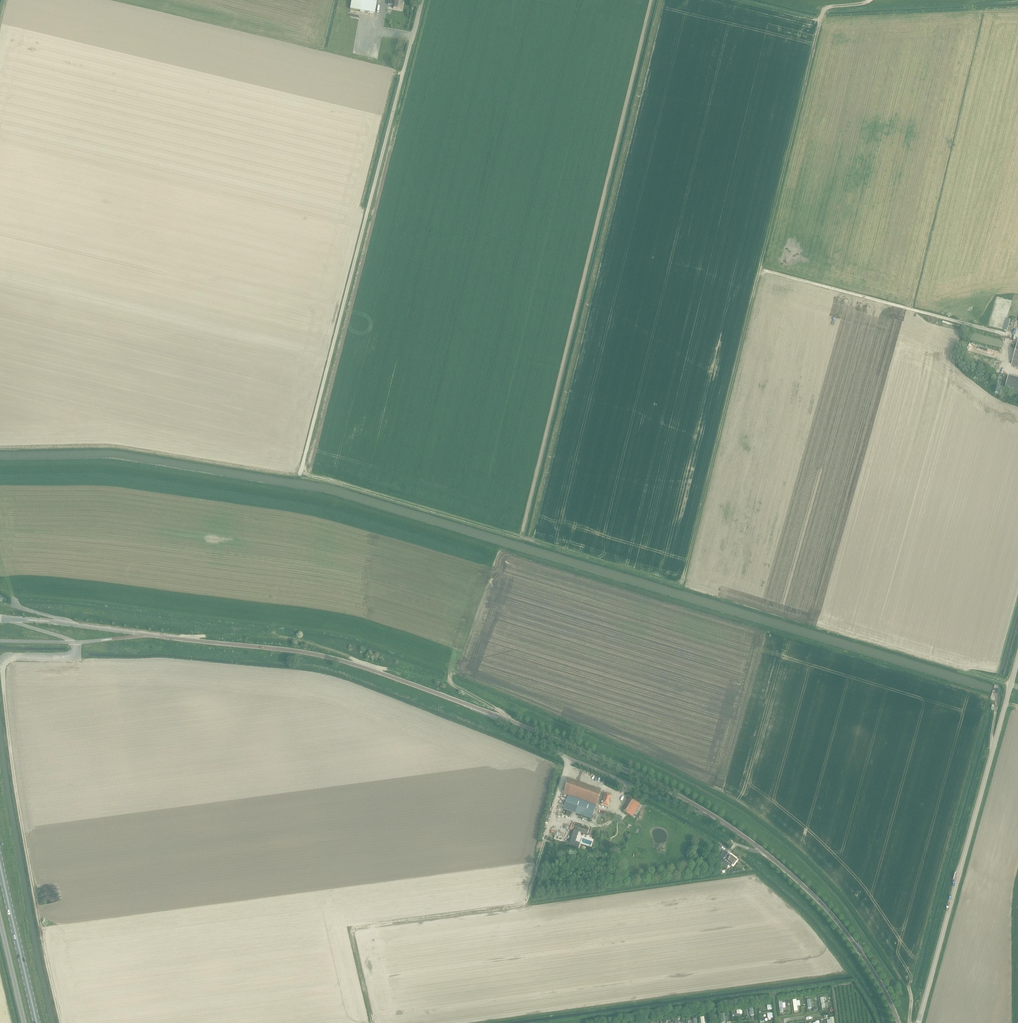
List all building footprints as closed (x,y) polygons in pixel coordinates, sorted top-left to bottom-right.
[(350,9),(374,14),(377,0),(352,0),(350,9)] [(393,8),(401,10),(403,0),(389,0),(388,4),(393,5),(393,8)] [(998,350),(998,347),(985,344),(984,350),(1000,353),(1000,351),(998,350)] [(1017,395),(1017,379),(1009,376),(1004,391),(1017,395)] [(999,687),(994,685),(993,689),(993,690),(996,691),(995,693),(999,694),(1001,689),(998,688),(999,687)] [(563,809),(591,819),(597,804),(607,807),(611,796),(600,792),(600,790),(568,779),(563,794),(568,796),(563,809)] [(628,799),(622,811),(632,816),(639,804),(639,803),(629,798),(628,799)] [(573,829),(574,830),(587,834),(589,828),(575,824),(573,829)] [(720,855),(721,857),(720,858),(720,859),(721,861),(721,862),(722,863),(724,861),(729,865),(730,863),(731,864),(733,864),(734,865),(737,860),(731,855),(730,855),(724,850),(720,855)]
